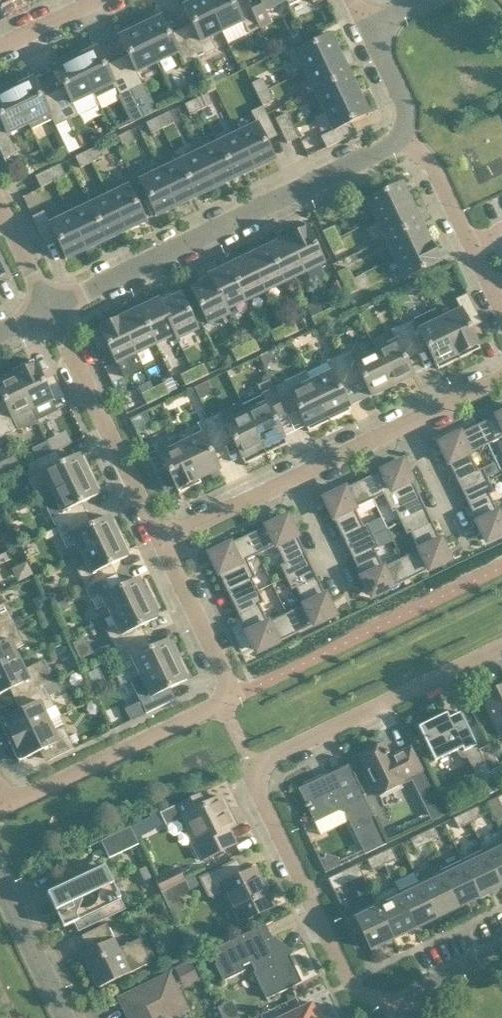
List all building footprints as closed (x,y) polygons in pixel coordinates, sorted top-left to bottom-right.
[(196,59),(216,49),(210,37),(222,31),(207,0),(186,0),(185,0),(186,2),(186,1),(188,4),(184,6),(195,29),(184,35),(196,59)] [(248,4),(238,9),(233,0),(207,0),(222,31),(243,21),(249,34),(260,28),(248,4)] [(260,28),(272,23),(266,10),(286,0),(287,0),(247,0),(248,4),(260,28)] [(196,59),(184,35),(173,40),(162,17),(158,19),(156,16),(157,15),(157,14),(152,16),(139,21),(138,21),(158,62),(178,52),(184,65),(196,59)] [(138,21),(137,21),(120,31),(121,33),(122,32),(124,35),(120,37),(131,60),(120,66),(132,90),(143,85),(137,72),(158,62),(138,21)] [(329,34),(330,35),(295,52),(305,71),(340,54),(330,33),(329,34)] [(132,90),(120,66),(109,71),(98,48),(93,50),(92,46),(93,46),(93,45),(87,47),(73,52),(96,98),(117,89),(120,96),(132,90)] [(66,91),(55,97),(67,121),(100,106),(96,98),(73,52),(56,62),(57,63),(58,63),(59,66),(55,68),(66,91)] [(346,66),(340,54),(305,71),(315,91),(348,75),(344,67),(346,66)] [(315,91),(324,111),(359,94),(354,82),(352,83),(348,75),(315,91)] [(55,97),(44,102),(33,79),(29,81),(28,77),(29,77),(28,76),(10,83),(9,83),(29,124),(31,129),(52,119),(56,127),(57,126),(67,121),(55,97)] [(252,83),(257,95),(268,89),(263,78),(252,83)] [(9,83),(0,88),(0,118),(2,122),(0,123),(0,150),(4,158),(17,152),(8,134),(29,124),(9,83)] [(143,85),(132,90),(135,97),(145,117),(156,112),(143,85)] [(257,95),(263,106),(274,101),(268,89),(257,95)] [(120,96),(119,96),(122,103),(135,97),(132,90),(120,96)] [(208,93),(197,99),(202,110),(213,104),(208,93)] [(370,115),(359,94),(324,111),(334,130),(321,136),(327,148),(351,136),(346,125),(368,114),(368,115),(370,115)] [(190,115),(202,110),(197,99),(185,104),(190,115)] [(257,124),(238,134),(255,169),(276,159),(275,158),(274,158),(264,136),(275,131),(263,106),(251,112),(257,124)] [(169,112),(158,118),(163,128),(174,123),(169,112)] [(282,131),(293,126),(288,114),(277,119),(282,131)] [(152,134),(163,128),(158,118),(146,123),(152,134)] [(67,121),(57,126),(61,134),(71,129),(67,121)] [(299,137),(293,126),(282,131),(288,143),(299,137)] [(135,142),(130,131),(118,136),(124,147),(135,142)] [(243,173),(243,175),(255,169),(238,134),(218,143),(234,177),(243,173)] [(218,143),(199,153),(216,188),(227,182),(226,181),(234,177),(218,143)] [(98,146),(88,151),(93,162),(104,157),(98,146)] [(88,151),(76,157),(81,168),(93,162),(88,151)] [(204,192),(205,193),(216,188),(199,153),(179,162),(195,196),(204,192)] [(179,162),(159,171),(176,207),(188,201),(187,199),(195,196),(179,162)] [(60,164),(49,170),(54,181),(66,176),(60,164)] [(41,188),(54,181),(49,170),(36,176),(41,188)] [(155,216),(156,217),(176,207),(159,171),(140,181),(156,215),(155,216)] [(376,220),(411,203),(402,183),(367,200),(376,220)] [(129,186),(109,195),(126,231),(147,221),(147,220),(146,220),(129,186)] [(126,231),(109,195),(90,205),(106,239),(114,235),(115,237),(126,231)] [(386,239),(421,222),(411,203),(376,220),(386,239)] [(90,205),(70,214),(87,250),(98,244),(98,243),(106,239),(90,205)] [(50,224),(44,211),(33,217),(44,241),(56,236),(66,258),(65,259),(66,260),(87,250),(70,214),(50,224)] [(395,259),(430,242),(421,222),(386,239),(395,259)] [(323,231),(328,242),(339,237),(334,226),(323,231)] [(307,228),(289,237),(306,272),(324,263),(307,228)] [(288,281),(306,272),(289,237),(271,246),(288,281)] [(344,248),(339,237),(328,242),(334,254),(344,248)] [(405,279),(440,262),(430,242),(395,259),(405,279)] [(271,246),(252,254),(269,290),(288,281),(271,246)] [(269,290),(252,254),(234,263),(251,298),(269,290)] [(234,263),(216,272),(233,307),(251,298),(234,263)] [(344,284),(354,279),(349,267),(339,272),(344,284)] [(233,307),(216,272),(197,281),(199,285),(191,289),(208,324),(229,314),(227,310),(233,307)] [(359,290),(354,279),(344,284),(349,295),(359,290)] [(171,293),(153,302),(170,337),(175,335),(177,339),(198,329),(181,294),(173,298),(171,293)] [(461,310),(440,320),(459,359),(480,349),(468,323),(479,318),(468,294),(456,299),(461,310)] [(135,311),(152,346),(170,337),(153,302),(135,311)] [(335,307),(324,312),(329,323),(340,317),(335,307)] [(435,309),(403,325),(415,349),(426,344),(438,369),(459,359),(440,320),(435,309)] [(135,311),(117,319),(134,354),(152,346),(135,311)] [(317,328),(329,323),(324,312),(312,318),(317,328)] [(117,319),(100,328),(117,363),(124,377),(142,369),(134,354),(117,319)] [(294,321),(282,326),(288,338),(299,332),(294,321)] [(397,341),(376,351),(393,386),(414,376),(404,355),(415,349),(403,325),(391,330),(397,341)] [(277,343),(288,338),(282,326),(271,332),(277,343)] [(255,339),(244,345),(249,356),(260,350),(255,339)] [(249,356),(244,345),(232,351),(238,361),(249,356)] [(350,350),(338,356),(350,380),(361,375),(371,396),(393,386),(376,351),(355,361),(350,350)] [(327,361),(332,372),(311,382),(330,421),(351,411),(339,386),(350,380),(338,356),(327,361)] [(14,369),(13,370),(15,374),(16,374),(32,409),(38,420),(47,415),(69,404),(57,380),(46,385),(44,382),(34,360),(14,369)] [(204,364),(193,369),(198,380),(209,375),(204,364)] [(187,386),(198,380),(193,369),(181,375),(187,386)] [(0,407),(0,421),(6,434),(18,429),(39,423),(38,420),(32,409),(16,374),(15,374),(0,381),(0,393),(4,400),(6,405),(0,407)] [(266,454),(287,444),(274,417),(285,411),(274,387),(270,380),(259,385),(263,395),(243,405),(246,413),(263,448),(266,454)] [(285,381),(274,387),(285,411),(297,406),(309,431),(330,421),(311,382),(290,392),(285,381)] [(206,382),(195,388),(201,399),(207,396),(209,388),(206,382)] [(165,383),(154,388),(159,399),(170,394),(165,383)] [(148,404),(159,399),(154,388),(143,394),(148,404)] [(209,418),(221,442),(231,437),(245,465),(266,454),(263,448),(246,413),(243,405),(222,415),(220,412),(209,418)] [(479,424),(488,444),(501,438),(501,413),(479,424)] [(202,434),(182,444),(201,483),(199,479),(220,469),(210,448),(221,442),(209,418),(197,423),(202,434)] [(440,443),(444,453),(458,481),(462,479),(468,490),(489,481),(488,478),(483,469),(478,471),(470,453),(488,444),(479,424),(440,443)] [(179,494),(201,483),(182,444),(160,454),(155,444),(144,449),(165,493),(176,487),(179,494)] [(29,478),(39,498),(93,472),(86,457),(81,459),(79,454),(57,465),(51,453),(27,465),(33,476),(29,478)] [(16,456),(5,462),(10,473),(21,468),(16,456)] [(396,511),(401,522),(422,512),(417,501),(421,499),(403,461),(364,480),(373,499),(383,495),(392,513),(396,511)] [(495,463),(483,469),(488,478),(499,473),(495,463)] [(39,498),(37,499),(42,509),(45,510),(48,508),(57,527),(81,516),(76,505),(84,502),(98,495),(96,489),(100,487),(93,472),(39,498)] [(347,534),(353,546),(374,536),(368,524),(363,526),(355,508),(373,499),(364,480),(325,498),(343,537),(347,534)] [(469,504),(487,542),(501,535),(501,511),(498,512),(490,495),(494,493),(489,481),(468,490),(473,502),(469,504)] [(420,550),(401,559),(411,578),(450,560),(432,522),(428,524),(422,512),(401,522),(407,534),(411,532),(420,550)] [(67,548),(77,543),(82,553),(122,534),(115,519),(111,521),(108,516),(86,527),(81,516),(57,527),(60,534),(67,548)] [(284,518),(249,535),(258,555),(276,546),(285,564),(280,566),(286,578),(307,568),(302,556),(306,554),(288,516),(284,518)] [(57,527),(44,534),(47,540),(60,534),(57,527)] [(77,568),(87,589),(111,578),(106,567),(128,556),(125,551),(130,549),(122,534),(82,553),(87,564),(77,568)] [(249,535),(213,552),(210,554),(214,563),(228,592),(232,590),(238,601),(259,591),(253,579),(248,581),(240,563),(258,555),(249,535)] [(372,597),(411,578),(401,559),(383,567),(375,550),(379,548),(374,536),(353,546),(358,557),(354,559),(372,597)] [(296,587),(305,605),(287,614),(296,634),(335,615),(317,577),(313,579),(307,568),(286,578),(292,590),(296,587)] [(97,610),(107,605),(112,615),(152,596),(145,581),(141,583),(138,578),(116,588),(111,578),(87,589),(97,610)] [(56,589),(47,593),(53,605),(65,599),(61,591),(56,589)] [(239,614),(252,643),(257,652),(296,634),(287,614),(268,623),(260,605),(264,603),(259,591),(238,601),(243,612),(239,614)] [(117,625),(106,630),(112,642),(116,651),(141,639),(135,629),(157,618),(155,613),(159,611),(152,596),(112,615),(117,625)] [(15,624),(6,604),(5,603),(0,605),(0,631),(15,624)] [(15,624),(0,631),(0,669),(20,659),(15,649),(25,644),(25,643),(15,624)] [(141,639),(116,651),(126,672),(136,667),(141,676),(131,681),(131,682),(182,658),(175,643),(170,645),(168,639),(146,650),(141,639)] [(112,642),(107,645),(111,654),(116,651),(112,642)] [(189,672),(182,658),(131,682),(141,702),(146,713),(171,702),(165,690),(187,680),(185,674),(189,672)] [(45,685),(53,681),(53,680),(44,662),(43,660),(25,670),(20,659),(0,669),(0,694),(15,686),(21,697),(45,685)] [(54,681),(45,685),(50,696),(62,690),(57,680),(53,681),(54,681)] [(9,741),(49,721),(45,711),(55,706),(55,705),(54,705),(50,697),(45,685),(21,697),(26,708),(5,718),(3,718),(4,719),(1,720),(0,719),(0,722),(9,741)] [(499,736),(501,735),(501,686),(480,697),(499,736)] [(141,702),(126,709),(132,721),(146,713),(141,702)] [(471,748),(477,745),(461,712),(457,714),(456,715),(456,716),(456,717),(450,721),(447,714),(448,714),(447,713),(419,726),(435,761),(457,751),(459,754),(462,757),(466,758),(470,756),(472,753),(471,748)] [(54,731),(49,721),(9,741),(19,762),(20,762),(20,760),(23,759),(24,759),(24,758),(45,748),(50,759),(50,760),(75,748),(65,728),(65,727),(65,726),(54,731)] [(411,747),(391,757),(384,743),(359,755),(367,771),(364,772),(371,787),(374,786),(379,796),(404,784),(402,780),(422,771),(411,747)] [(479,749),(491,775),(501,770),(501,769),(490,744),(484,746),(479,749)] [(304,783),(303,787),(299,789),(301,793),(300,796),(301,800),(305,801),(306,804),(305,805),(306,807),(308,807),(315,823),(339,811),(346,813),(365,854),(387,844),(349,765),(348,765),(351,772),(329,782),(326,776),(314,782),(310,780),(304,783)] [(426,807),(430,808),(434,817),(446,812),(436,789),(423,795),(422,798),(426,807)] [(193,845),(200,860),(236,843),(229,828),(233,826),(227,815),(230,813),(228,809),(229,807),(226,800),(223,800),(222,796),(216,799),(214,798),(207,801),(207,804),(205,804),(200,794),(177,805),(182,815),(185,814),(192,828),(189,829),(196,843),(193,845)] [(466,813),(469,820),(471,823),(483,817),(478,807),(466,813)] [(471,823),(469,820),(466,813),(454,818),(459,829),(471,823)] [(145,820),(130,827),(136,838),(151,831),(145,820)] [(136,838),(130,827),(101,841),(109,859),(139,845),(136,838)] [(423,833),(426,841),(428,844),(440,838),(435,828),(423,833)] [(428,844),(426,841),(423,833),(411,839),(415,850),(428,844)] [(501,886),(501,842),(484,850),(501,886)] [(379,854),(383,861),(384,865),(397,859),(392,848),(379,854)] [(480,897),(501,886),(484,850),(462,861),(480,897)] [(384,865),(383,861),(379,854),(367,860),(372,870),(384,865)] [(240,923),(254,916),(275,906),(256,867),(244,873),(237,860),(200,878),(209,895),(213,898),(225,892),(240,923)] [(458,907),(480,897),(462,861),(441,871),(458,907)] [(78,932),(126,909),(120,897),(121,897),(105,865),(53,890),(48,893),(64,927),(72,923),(75,924),(78,932)] [(363,876),(358,865),(329,878),(335,890),(363,876)] [(436,918),(458,907),(441,871),(439,872),(437,867),(432,865),(421,870),(420,876),(422,880),(419,882),(436,918)] [(146,867),(139,870),(147,886),(153,883),(146,867)] [(155,879),(161,892),(185,881),(179,868),(155,879)] [(195,876),(185,881),(190,890),(196,887),(198,882),(195,876)] [(415,928),(436,918),(419,882),(398,892),(396,887),(395,887),(415,928)] [(393,938),(415,928),(395,887),(374,898),(393,938)] [(359,931),(362,930),(371,949),(393,938),(374,898),(373,898),(375,903),(354,913),(354,915),(352,916),(359,931)] [(82,936),(89,950),(81,953),(98,988),(152,962),(141,938),(119,949),(107,923),(82,936)] [(284,944),(277,939),(276,937),(273,938),(266,924),(211,950),(217,963),(215,964),(224,981),(246,970),(243,966),(251,962),(256,971),(254,972),(267,999),(302,982),(289,955),(286,956),(279,951),(284,944)] [(194,970),(175,978),(178,987),(197,979),(194,970)] [(172,1017),(171,1016),(186,1009),(169,975),(120,998),(130,1017),(172,1017)] [(312,1002),(279,1017),(320,1017),(312,1002)]
